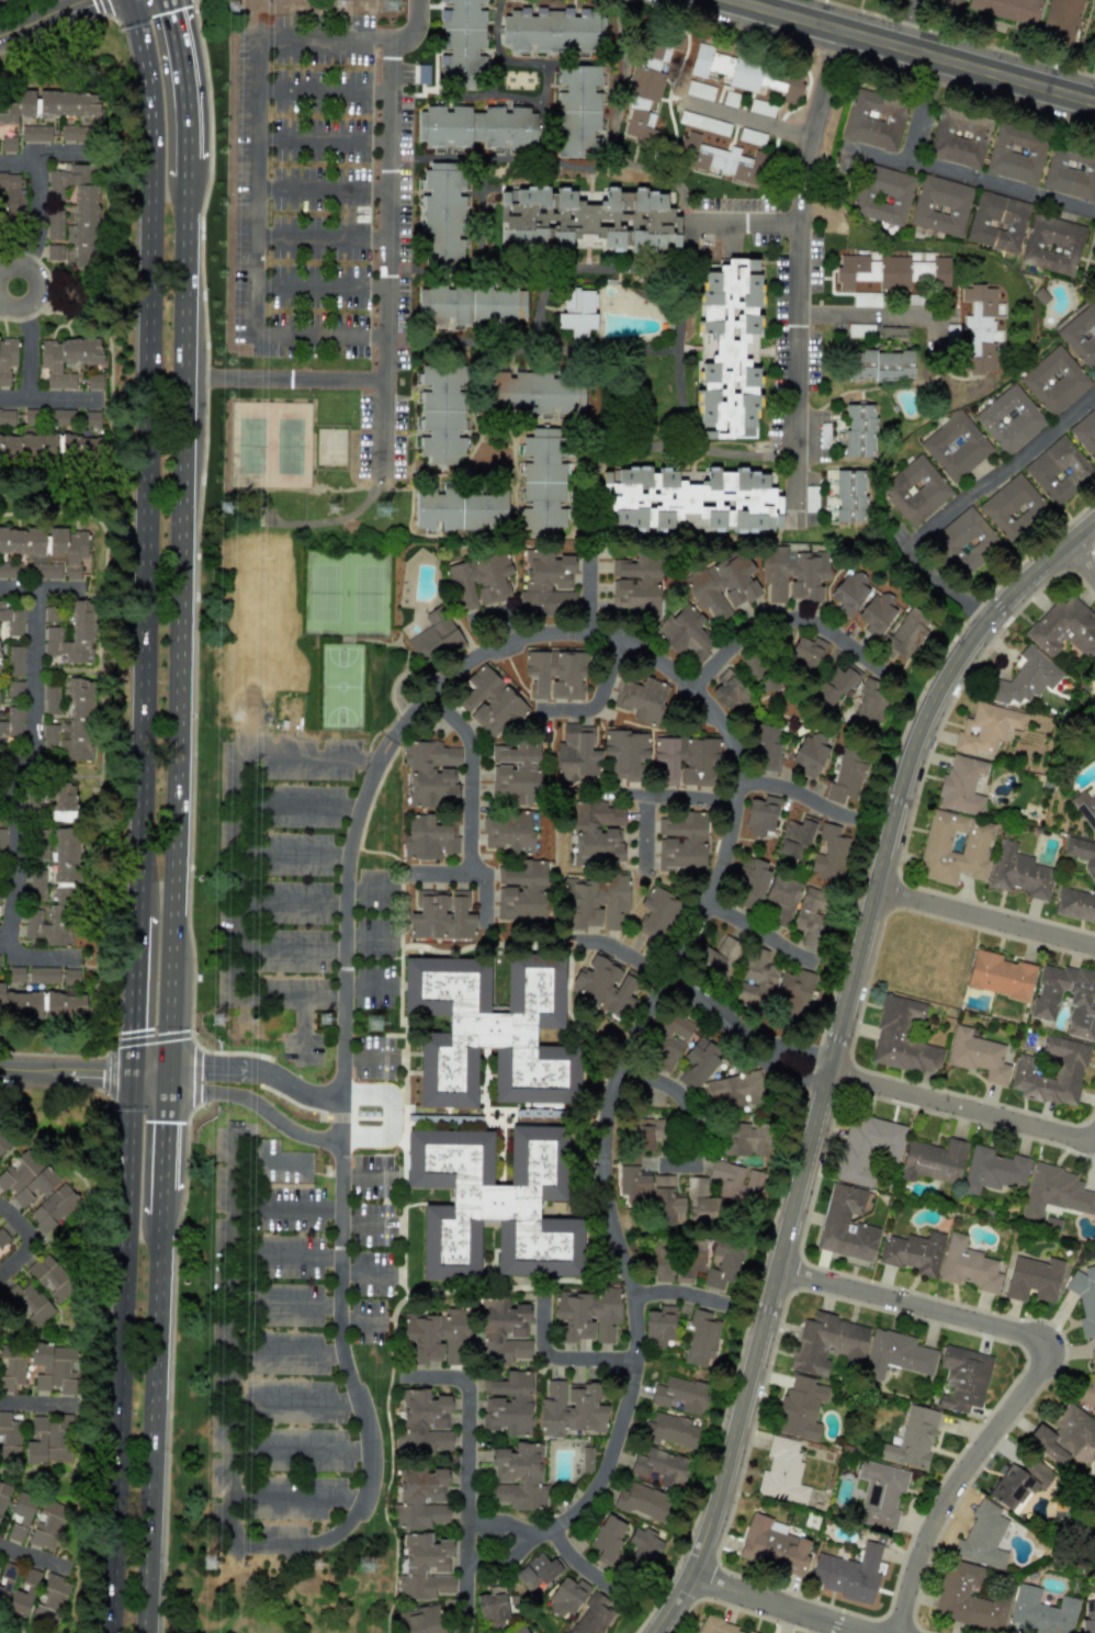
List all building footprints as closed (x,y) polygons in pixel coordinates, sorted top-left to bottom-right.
[(483,52),(484,52),(484,0),(440,0),(440,3),(448,3),(448,10),(440,10),(439,52),(440,52),(439,78),(452,79),(451,87),(483,88),(483,52)] [(926,5),(958,14),(962,0),(927,0),(926,5)] [(1035,26),(1041,0),(968,0),(966,10),(1035,26)] [(1039,38),(1072,46),(1083,0),(1049,0),(1039,38)] [(605,10),(575,10),(532,9),(509,8),(509,16),(502,16),(501,45),(508,45),(508,51),(528,51),(528,50),(604,52),(605,10)] [(683,35),(651,30),(647,59),(672,63),(673,51),(680,52),(683,35)] [(803,72),(712,54),(714,46),(696,43),(690,75),(705,78),(706,71),(729,76),(727,86),(758,92),(759,87),(783,91),(781,102),(797,105),(803,72)] [(556,157),(599,157),(599,92),(592,92),(592,86),(600,86),(600,66),(557,65),(557,89),(556,157)] [(657,103),(665,75),(634,65),(626,94),(657,103)] [(908,102),(853,88),(841,139),(896,153),(908,102)] [(98,91),(36,91),(36,90),(16,90),(16,103),(6,103),(6,114),(0,114),(0,124),(16,124),(16,116),(98,116),(98,91)] [(534,148),(537,111),(510,108),(509,110),(484,108),(483,113),(470,112),(470,107),(447,106),(447,109),(419,107),(416,140),(424,141),(424,147),(443,149),(444,145),(469,147),(470,141),(483,142),(483,147),(505,148),(505,146),(534,148)] [(992,119),(939,106),(926,157),(980,170),(992,119)] [(623,136),(656,144),(660,129),(650,127),(653,114),(631,108),(623,136)] [(1037,185),(1048,134),(996,123),(985,175),(1037,185)] [(51,126),(21,125),(21,141),(50,142),(51,126)] [(61,141),(89,142),(89,126),(61,126),(61,141)] [(761,186),(767,153),(753,151),(752,158),(738,156),(739,148),(729,146),(728,151),(698,145),(700,134),(683,130),(677,165),(708,170),(731,174),(730,180),(761,186)] [(15,152),(15,136),(1,136),(1,152),(15,152)] [(1094,197),(1094,153),(1053,143),(1041,189),(1094,202),(1094,197)] [(423,267),(463,266),(462,239),(461,189),(462,189),(462,163),(424,163),(425,189),(427,189),(427,196),(422,196),(423,267)] [(902,228),(915,176),(863,163),(851,215),(902,228)] [(18,189),(19,173),(0,173),(0,220),(24,220),(25,189),(18,189)] [(910,226),(962,237),(972,186),(921,175),(910,226)] [(503,251),(580,247),(580,237),(602,236),(603,243),(611,252),(623,252),(623,246),(630,246),(630,252),(679,249),(677,217),(672,217),(672,208),(666,208),(665,191),(621,194),(614,187),(604,187),(604,198),(597,204),(583,205),(574,195),(567,187),(555,188),(555,193),(548,194),(547,187),(499,190),(501,222),(501,223),(503,251)] [(1030,204),(979,190),(965,241),(1016,255),(1030,204)] [(63,209),(48,209),(47,239),(62,240),(63,209)] [(1073,277),(1086,226),(1033,212),(1020,263),(1073,277)] [(62,260),(62,245),(46,245),(46,259),(62,260)] [(949,286),(949,257),(933,257),(933,262),(909,262),(909,258),(839,257),(839,266),(837,266),(836,290),(852,290),(853,280),(879,280),(879,290),(909,290),(909,285),(949,286)] [(756,439),(759,368),(748,367),(749,360),(742,359),(743,344),(752,334),(753,334),(760,327),(761,315),(752,315),(759,308),(761,260),(726,258),(725,265),(717,265),(717,272),(700,272),(698,334),(706,334),(712,341),(711,364),(705,363),(696,371),(696,383),(702,383),(702,390),(697,390),(696,419),(702,426),(702,437),(756,439)] [(418,326),(448,326),(448,323),(525,324),(525,291),(516,291),(516,285),(445,285),(445,283),(427,283),(427,289),(418,289),(418,326)] [(995,288),(985,288),(985,284),(960,285),(961,302),(970,301),(971,316),(967,316),(968,357),(960,358),(961,376),(984,375),(983,371),(995,371),(994,343),(992,343),(990,318),(996,318),(995,288)] [(594,329),(595,290),(563,289),(563,313),(558,313),(558,337),(586,338),(586,329),(594,329)] [(1055,332),(1089,372),(1094,367),(1094,297),(1055,332)] [(0,339),(0,387),(9,387),(9,367),(16,367),(16,339),(0,339)] [(43,389),(75,389),(75,373),(60,373),(60,363),(101,363),(101,339),(42,339),(43,389)] [(1018,377),(1051,418),(1092,385),(1059,344),(1018,377)] [(913,352),(845,352),(845,381),(913,381),(913,352)] [(464,367),(418,365),(417,384),(428,385),(428,392),(419,392),(417,429),(428,429),(427,437),(418,437),(417,456),(428,457),(427,464),(455,465),(456,455),(464,456),(465,437),(456,437),(456,430),(462,430),(464,394),(456,394),(457,384),(463,384),(464,367)] [(583,413),(582,378),(551,379),(551,372),(510,373),(510,372),(488,372),(489,412),(553,411),(553,414),(583,413)] [(87,374),(86,389),(101,389),(102,375),(87,374)] [(1007,457),(1047,423),(1014,383),(973,417),(1007,457)] [(874,405),(845,404),(844,457),(873,457),(874,405)] [(1067,430),(1094,463),(1094,406),(1067,430)] [(14,426),(14,410),(0,409),(0,425),(14,426)] [(919,444),(952,484),(993,450),(960,410),(919,444)] [(558,428),(530,428),(530,437),(521,437),(521,456),(529,456),(529,463),(522,463),(522,505),(519,505),(519,527),(564,527),(565,509),(557,509),(557,501),(564,502),(565,464),(557,464),(558,428)] [(1055,507),(1094,474),(1094,473),(1063,434),(1022,468),(1055,507)] [(912,529),(953,493),(919,454),(878,489),(912,529)] [(779,525),(781,497),(773,496),(774,489),(763,488),(770,481),(762,472),(735,471),(706,469),(706,478),(698,485),(685,485),(668,468),(658,467),(657,477),(650,470),(602,467),(600,493),(614,494),(612,528),(644,530),(649,526),(651,529),(672,530),(672,519),(680,520),(681,509),(694,522),(693,528),(771,533),(779,525)] [(834,522),(864,523),(865,471),(826,470),(825,511),(835,511),(834,522)] [(978,505),(1007,543),(1049,511),(1020,473),(978,505)] [(507,493),(434,490),(416,489),(414,529),(434,530),(434,522),(441,522),(441,529),(479,531),(480,523),(505,524),(507,493)] [(969,506),(928,540),(961,580),(1003,546),(969,506)] [(26,554),(26,562),(30,562),(30,578),(63,579),(63,580),(79,580),(80,558),(86,559),(87,531),(67,531),(67,529),(0,527),(0,553),(26,554)] [(828,552),(786,552),(786,547),(762,546),(762,584),(768,584),(767,602),(786,603),(786,577),(790,578),(789,600),(821,600),(821,580),(828,580),(828,552)] [(574,616),(574,592),(550,592),(550,589),(572,589),(573,557),(552,556),(552,551),(525,550),(524,590),(519,590),(519,614),(574,616)] [(683,576),(698,611),(708,606),(715,623),(731,616),(720,590),(723,589),(731,608),(761,595),(752,575),(753,574),(743,550),(683,576)] [(447,564),(457,612),(479,608),(478,605),(510,599),(506,576),(511,575),(507,552),(447,564)] [(612,560),(612,609),(635,609),(634,617),(659,617),(659,554),(634,553),(634,560),(612,560)] [(16,563),(0,563),(0,578),(16,579),(16,563)] [(848,619),(869,590),(863,585),(868,579),(856,570),(851,577),(845,573),(828,596),(840,605),(836,610),(848,619)] [(895,602),(875,589),(856,617),(867,625),(864,630),(877,639),(896,611),(891,608),(895,602)] [(1066,590),(1024,635),(1049,658),(1065,640),(1089,662),(1094,655),(1094,617),(1066,590)] [(93,663),(94,601),(72,601),(71,642),(60,642),(61,627),(45,627),(44,655),(53,655),(53,663),(93,663)] [(7,622),(6,636),(22,636),(24,603),(0,602),(0,621),(7,622)] [(672,618),(668,615),(654,630),(695,667),(716,643),(699,627),(705,620),(686,603),(672,618)] [(430,625),(406,641),(422,667),(463,641),(440,605),(424,615),(430,625)] [(886,633),(878,646),(907,662),(932,620),(909,606),(891,636),(886,633)] [(58,622),(58,607),(45,607),(44,621),(58,622)] [(813,637),(811,642),(798,636),(787,660),(813,673),(827,643),(813,637)] [(1063,673),(1027,644),(1018,656),(1025,661),(1006,684),(998,678),(985,693),(1003,708),(1010,699),(1016,704),(1021,697),(1028,703),(1042,686),(1049,691),(1063,673)] [(23,647),(8,646),(8,676),(22,677),(23,647)] [(585,652),(527,651),(527,676),(531,676),(531,700),(547,700),(547,676),(551,676),(551,700),(584,700),(585,652)] [(527,708),(483,663),(465,680),(472,688),(456,703),(467,715),(468,715),(493,741),(527,708)] [(861,673),(848,664),(842,672),(831,665),(812,694),(831,707),(840,693),(845,697),(861,673)] [(715,679),(719,684),(710,692),(733,717),(754,698),(727,669),(715,679)] [(668,684),(643,678),(641,685),(619,679),(613,705),(634,710),(631,720),(656,727),(668,684)] [(92,761),(93,679),(68,679),(67,720),(59,720),(59,724),(42,724),(42,750),(59,750),(58,760),(92,761)] [(867,680),(849,721),(875,732),(893,691),(867,680)] [(44,683),(43,714),(58,714),(59,684),(44,683)] [(1024,713),(975,702),(971,720),(961,718),(954,750),(974,754),(975,750),(994,754),(997,740),(1004,742),(1007,727),(1021,730),(1024,713)] [(21,741),(22,708),(6,707),(6,721),(0,721),(0,740),(21,741)] [(781,724),(756,722),(752,770),(776,772),(781,724)] [(592,725),(563,725),(562,742),(555,742),(555,781),(578,781),(578,776),(600,776),(600,751),(592,750),(592,725)] [(649,732),(604,731),(603,756),(612,756),(611,780),(639,781),(639,759),(648,759),(649,732)] [(791,762),(803,767),(800,774),(814,780),(827,748),(822,746),(825,737),(814,732),(811,739),(803,735),(791,762)] [(720,739),(654,737),(653,760),(664,760),(663,780),(677,780),(678,763),(681,763),(680,785),(710,786),(711,763),(719,763),(720,739)] [(539,739),(514,738),(514,746),(492,746),(492,762),(514,763),(514,766),(492,765),(491,798),(511,799),(511,804),(537,805),(539,739)] [(457,769),(436,769),(436,766),(460,766),(460,748),(441,748),(441,742),(404,742),(404,765),(408,765),(408,808),(436,808),(436,801),(457,801),(457,769)] [(828,801),(843,804),(844,798),(857,801),(867,752),(841,746),(828,801)] [(988,763),(949,754),(937,807),(980,816),(985,797),(972,794),(977,774),(985,776),(988,763)] [(74,821),(75,783),(53,782),(51,821),(74,821)] [(1088,798),(1082,790),(1068,800),(1094,838),(1094,793),(1088,798)] [(779,798),(764,795),(763,801),(749,799),(743,834),(763,837),(764,830),(773,832),(779,798)] [(623,830),(598,830),(599,826),(625,826),(625,808),(606,808),(606,802),(573,802),(573,863),(622,864),(623,830)] [(955,886),(958,871),(969,874),(968,878),(983,881),(996,824),(931,809),(916,877),(955,886)] [(657,871),(705,872),(706,812),(680,811),(680,818),(658,818),(658,837),(657,871)] [(531,855),(532,814),(484,813),(483,848),(507,849),(507,854),(531,855)] [(408,815),(408,835),(402,835),(403,860),(439,859),(439,853),(458,853),(457,824),(433,824),(433,815),(408,815)] [(807,847),(815,819),(802,816),(800,824),(786,820),(776,855),(798,862),(803,846),(807,847)] [(808,875),(841,881),(851,829),(821,823),(817,840),(826,842),(823,855),(812,853),(808,875)] [(75,945),(77,828),(54,828),(53,905),(49,905),(49,922),(42,922),(42,909),(24,909),(24,938),(44,939),(44,945),(75,945)] [(1066,837),(1062,855),(1085,860),(1084,866),(1094,889),(1094,843),(1066,837)] [(987,887),(1010,892),(1012,887),(1027,890),(1025,897),(1047,902),(1054,868),(1032,863),(1033,857),(1015,853),(1017,842),(998,838),(987,887)] [(47,860),(47,844),(33,844),(33,860),(47,860)] [(802,882),(764,872),(767,862),(744,856),(731,904),(759,911),(762,901),(794,910),(802,882)] [(546,862),(497,861),(497,884),(519,884),(519,888),(497,888),(497,920),(545,921),(546,862)] [(46,870),(30,870),(29,900),(45,901),(46,870)] [(626,877),(565,877),(565,929),(602,929),(602,931),(626,931),(626,877)] [(636,931),(659,942),(679,899),(650,886),(640,907),(646,910),(636,931)] [(791,927),(804,932),(800,943),(814,947),(832,895),(805,886),(791,927)] [(1094,923),(1094,895),(1059,887),(1053,914),(1094,923)] [(408,939),(475,939),(475,914),(467,914),(467,891),(417,890),(417,913),(408,913),(408,939)] [(741,943),(723,935),(716,951),(703,946),(694,968),(725,981),(741,943)] [(769,951),(750,945),(735,999),(766,1008),(777,968),(765,965),(769,951)] [(966,988),(1028,1001),(1035,966),(1001,959),(1002,955),(974,949),(966,988)] [(403,957),(402,1014),(448,1015),(448,1033),(419,1032),(418,1106),(475,1108),(476,1047),(493,1047),(492,1102),(577,1104),(578,1046),(533,1045),(533,1027),(562,1028),(563,955),(506,953),(505,1013),(488,1013),(489,958),(403,957)] [(1093,1041),(1094,1030),(1094,1006),(1091,1005),(1094,985),(1094,974),(1042,963),(1030,1018),(1053,1023),(1060,991),(1073,994),(1064,1035),(1093,1041)] [(58,968),(29,967),(29,983),(58,983),(58,968)] [(782,972),(771,1003),(778,1006),(774,1016),(799,1024),(816,975),(796,968),(793,976),(782,972)] [(79,970),(63,969),(63,985),(78,985),(79,970)] [(3,991),(4,982),(0,982),(0,1014),(8,1019),(43,1020),(43,1016),(74,1017),(75,1018),(85,1018),(85,993),(3,991)] [(870,1062),(936,1076),(942,1048),(905,1039),(909,1017),(923,1021),(927,1004),(884,995),(870,1062)] [(684,1041),(686,1042),(695,1023),(668,1011),(644,1062),(669,1074),(684,1041)] [(1005,1045),(970,1037),(972,1028),(954,1024),(946,1063),(973,1069),(973,1066),(987,1069),(984,1082),(1006,1087),(1011,1065),(1001,1063),(1005,1045)] [(1077,1108),(1088,1044),(1044,1036),(1041,1053),(1059,1056),(1055,1079),(1030,1074),(1034,1056),(1017,1053),(1010,1089),(1019,1091),(1018,1097),(1077,1108)] [(690,1064),(678,1078),(693,1091),(723,1057),(699,1037),(681,1057),(690,1064)] [(719,1098),(722,1111),(764,1101),(757,1070),(705,1082),(709,1101),(719,1098)] [(906,1125),(849,1113),(835,1180),(869,1187),(876,1156),(898,1161),(906,1125)] [(652,1150),(652,1140),(664,1140),(663,1118),(634,1119),(635,1150),(652,1150)] [(769,1125),(723,1123),(722,1155),(768,1156),(769,1125)] [(582,1275),(582,1218),(537,1218),(537,1201),(563,1201),(563,1126),(509,1126),(509,1185),(492,1185),(492,1130),(405,1130),(405,1187),(451,1187),(451,1204),(421,1204),(421,1279),(478,1279),(478,1219),(496,1219),(496,1275),(582,1275)] [(10,1146),(0,1131),(0,1152),(10,1146)] [(968,1142),(947,1137),(944,1148),(907,1140),(898,1179),(913,1182),(915,1175),(958,1185),(968,1142)] [(1030,1158),(1010,1154),(1009,1159),(992,1156),(993,1148),(971,1144),(962,1192),(978,1195),(979,1187),(999,1191),(1000,1184),(1024,1189),(1030,1158)] [(10,1197),(23,1211),(57,1180),(27,1148),(0,1172),(0,1186),(10,1197)] [(619,1166),(620,1200),(650,1200),(650,1175),(639,1175),(639,1154),(627,1154),(627,1166),(619,1166)] [(1040,1220),(1043,1205),(1093,1215),(1094,1203),(1094,1193),(1082,1190),(1085,1175),(1032,1165),(1022,1217),(1040,1220)] [(687,1220),(718,1220),(718,1199),(755,1200),(756,1166),(710,1166),(710,1178),(688,1177),(687,1220)] [(673,1175),(654,1175),(653,1224),(683,1225),(684,1197),(673,1197),(673,1175)] [(45,1235),(80,1201),(62,1182),(27,1216),(45,1235)] [(817,1250),(872,1261),(879,1228),(848,1221),(849,1213),(861,1216),(867,1190),(831,1183),(817,1250)] [(0,1229),(0,1251),(11,1241),(0,1229)] [(878,1263),(914,1270),(914,1274),(935,1279),(944,1234),(927,1230),(926,1239),(905,1234),(904,1239),(884,1234),(878,1263)] [(996,1295),(1001,1274),(995,1272),(998,1261),(982,1257),(983,1253),(964,1249),(967,1235),(949,1232),(939,1279),(976,1287),(975,1290),(996,1295)] [(705,1238),(679,1237),(678,1282),(693,1283),(693,1272),(704,1273),(705,1238)] [(702,1285),(722,1291),(725,1282),(734,1285),(746,1247),(716,1238),(708,1265),(702,1285)] [(667,1282),(669,1240),(652,1239),(650,1281),(667,1282)] [(43,1253),(26,1272),(59,1304),(77,1285),(43,1253)] [(1025,1303),(1028,1289),(1035,1291),(1033,1299),(1054,1303),(1063,1260),(1047,1257),(1046,1263),(1014,1256),(1004,1298),(1025,1303)] [(1094,1336),(1094,1265),(1083,1267),(1084,1270),(1068,1273),(1071,1290),(1076,1288),(1082,1318),(1078,1319),(1081,1339),(1094,1336)] [(15,1284),(3,1295),(35,1329),(55,1311),(28,1282),(20,1289),(15,1284)] [(553,1289),(553,1319),(557,1319),(557,1340),(594,1341),(594,1343),(618,1343),(618,1291),(553,1289)] [(528,1339),(528,1304),(512,1304),(512,1307),(506,1307),(506,1297),(478,1297),(478,1364),(511,1364),(511,1358),(530,1358),(530,1339),(528,1339)] [(664,1348),(664,1340),(673,1341),(675,1306),(658,1305),(658,1312),(645,1311),(644,1348),(664,1348)] [(466,1365),(469,1309),(438,1308),(438,1315),(403,1313),(402,1340),(411,1341),(410,1364),(425,1364),(425,1360),(441,1360),(442,1340),(444,1341),(443,1364),(466,1365)] [(682,1363),(705,1368),(707,1359),(712,1360),(721,1322),(711,1320),(713,1313),(695,1309),(682,1363)] [(869,1328),(835,1320),(836,1315),(814,1310),(812,1321),(801,1319),(790,1370),(824,1377),(829,1355),(861,1362),(869,1328)] [(938,1350),(914,1345),(916,1337),(872,1327),(861,1377),(881,1381),(885,1366),(932,1376),(938,1350)] [(75,1395),(76,1346),(31,1344),(30,1365),(35,1366),(34,1391),(55,1392),(54,1395),(75,1395)] [(992,1357),(943,1345),(938,1367),(947,1369),(943,1386),(951,1388),(949,1396),(939,1394),(936,1407),(967,1414),(968,1406),(980,1409),(992,1357)] [(12,1392),(13,1384),(24,1384),(25,1346),(0,1346),(0,1392),(12,1392)] [(530,1371),(505,1370),(505,1379),(482,1379),(482,1395),(483,1395),(482,1430),(504,1430),(504,1437),(529,1437),(530,1371)] [(774,1431),(817,1442),(821,1425),(813,1423),(818,1401),(824,1403),(828,1387),(813,1383),(814,1379),(789,1373),(774,1431)] [(707,1384),(666,1376),(664,1386),(655,1384),(650,1405),(702,1416),(707,1395),(704,1395),(707,1384)] [(539,1437),(563,1437),(563,1430),(605,1431),(606,1405),(596,1405),(597,1384),(566,1383),(566,1379),(546,1379),(545,1398),(540,1398),(539,1437)] [(400,1388),(402,1433),(394,1433),(394,1453),(432,1453),(432,1450),(451,1449),(451,1431),(426,1431),(426,1428),(449,1428),(449,1395),(430,1396),(430,1388),(400,1388)] [(1067,1402),(1048,1430),(1037,1423),(1024,1441),(1062,1467),(1080,1442),(1091,1449),(1094,1442),(1094,1422),(1067,1402)] [(878,1460),(925,1470),(938,1411),(908,1405),(898,1447),(881,1443),(878,1460)] [(0,1412),(0,1459),(19,1460),(21,1413),(0,1412)] [(699,1428),(690,1426),(691,1420),(654,1412),(652,1423),(645,1421),(641,1440),(658,1444),(659,1441),(695,1449),(699,1428)] [(31,1415),(31,1431),(38,1432),(38,1443),(25,1442),(25,1462),(70,1463),(71,1416),(31,1415)] [(805,1506),(809,1487),(797,1484),(802,1462),(796,1461),(800,1442),(771,1435),(766,1456),(771,1457),(768,1471),(762,1470),(756,1495),(805,1506)] [(541,1443),(513,1442),(513,1450),(492,1449),(490,1482),(515,1482),(515,1485),(490,1484),(489,1504),(545,1506),(546,1485),(540,1485),(541,1443)] [(628,1475),(647,1481),(651,1471),(662,1475),(659,1484),(680,1490),(689,1460),(647,1447),(644,1456),(635,1453),(628,1475)] [(1016,1515),(1034,1486),(1042,1491),(1054,1473),(1031,1458),(1022,1471),(1009,1463),(987,1496),(1016,1515)] [(909,1471),(860,1460),(856,1479),(867,1481),(857,1523),(894,1531),(899,1510),(895,1509),(898,1494),(903,1495),(909,1471)] [(392,1528),(429,1529),(429,1523),(448,1523),(448,1504),(447,1504),(447,1469),(425,1469),(425,1465),(399,1464),(399,1504),(392,1504),(392,1528)] [(613,1507),(629,1513),(630,1511),(664,1522),(672,1496),(630,1482),(626,1492),(618,1489),(613,1507)] [(0,1483),(0,1517),(10,1486),(0,1483)] [(25,1541),(53,1551),(68,1508),(20,1492),(4,1538),(24,1544),(25,1541)] [(951,1557),(1003,1570),(1007,1552),(997,1550),(1005,1518),(998,1516),(1001,1505),(976,1499),(966,1541),(956,1539),(951,1557)] [(589,1545),(598,1550),(594,1561),(609,1567),(628,1524),(603,1513),(589,1545)] [(737,1557),(801,1576),(811,1541),(784,1533),(786,1524),(751,1513),(737,1557)] [(664,1539),(634,1526),(627,1544),(634,1548),(629,1559),(651,1569),(664,1539)] [(404,1533),(404,1575),(398,1575),(398,1599),(434,1599),(434,1593),(453,1593),(453,1574),(450,1574),(450,1556),(453,1556),(452,1540),(430,1541),(430,1532),(404,1533)] [(872,1606),(878,1574),(876,1574),(882,1544),(863,1540),(859,1563),(816,1553),(809,1585),(841,1592),(839,1599),(872,1606)] [(513,1570),(527,1592),(561,1570),(553,1557),(546,1561),(541,1553),(513,1570)] [(1009,1599),(992,1595),(991,1601),(967,1596),(969,1585),(979,1588),(984,1568),(945,1560),(933,1617),(1002,1632),(1009,1599)] [(4,1609),(17,1566),(5,1562),(0,1577),(0,1608),(4,1609)] [(24,1617),(41,1573),(26,1567),(17,1591),(14,1590),(6,1610),(24,1617)] [(33,1617),(57,1623),(69,1580),(45,1574),(33,1617)] [(543,1607),(567,1622),(590,1587),(577,1578),(574,1583),(563,1576),(543,1607)] [(1061,1596),(1058,1608),(1038,1603),(1041,1588),(1017,1583),(1007,1627),(1035,1632),(1071,1632),(1078,1600),(1061,1596)] [(479,1620),(487,1619),(488,1630),(508,1628),(501,1585),(487,1587),(488,1593),(475,1595),(479,1620)] [(613,1614),(605,1608),(609,1601),(595,1591),(566,1632),(601,1632),(613,1614)] [(1084,1601),(1085,1619),(1080,1619),(1080,1632),(1094,1632),(1094,1601),(1084,1601)] [(437,1603),(396,1612),(401,1632),(444,1632),(437,1603)] [(747,1630),(701,1614),(695,1632),(757,1632),(747,1630)]
